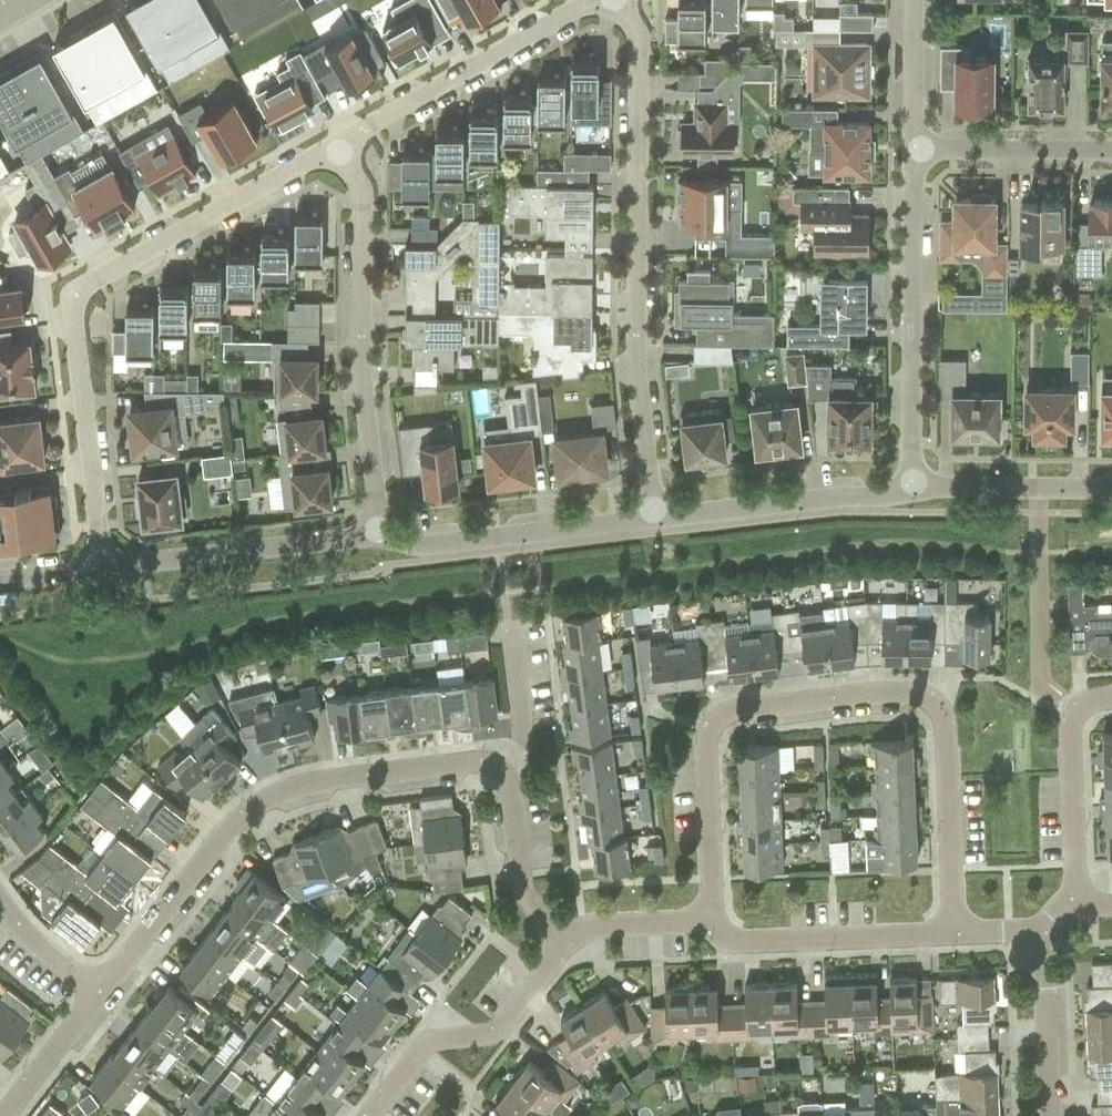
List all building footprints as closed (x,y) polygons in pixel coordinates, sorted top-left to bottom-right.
[(169,82),(231,47),(204,0),(134,0),(126,5),(169,82)] [(243,41),(304,6),(301,0),(220,0),(243,41)] [(383,28),(401,59),(421,48),(433,41),(431,37),(448,28),(432,0),(405,0),(391,8),(398,20),(383,28)] [(446,16),(449,21),(464,13),(469,21),(478,16),(481,21),(501,10),(496,0),(437,0),(446,16)] [(678,18),(667,18),(665,18),(665,41),(705,41),(706,0),(679,0),(678,18)] [(712,19),(716,19),(716,24),(736,24),(736,19),(739,19),(739,0),(712,0),(712,19)] [(852,13),(852,2),(840,2),(840,13),(852,13)] [(114,11),(53,46),(96,124),(158,89),(114,11)] [(784,17),(784,12),(773,12),(773,29),(793,29),(794,17),(784,17)] [(852,13),(840,13),(839,13),(839,29),(840,29),(873,29),(874,13),(852,13)] [(304,53),(302,53),(317,81),(319,80),(323,78),(328,86),(330,90),(344,82),(345,82),(347,86),(348,88),(355,84),(354,81),(359,79),(360,78),(362,82),(364,86),(377,79),(384,75),(380,68),(379,66),(380,66),(386,62),(367,26),(354,33),(352,30),(332,42),(330,38),(323,42),(325,46),(306,56),(304,53)] [(839,29),(793,29),(776,29),(776,45),(814,45),(814,95),(869,95),(869,44),(840,44),(840,29),(839,29)] [(1088,63),(1088,31),(1066,31),(1066,43),(1055,43),(1055,58),(1029,57),(1029,107),(1034,107),(1034,111),(1049,111),(1049,107),(1063,107),(1063,74),(1067,74),(1067,63),(1088,63)] [(751,62),(751,45),(739,45),(739,62),(751,62)] [(964,57),(964,46),(940,46),(940,88),(956,88),(955,106),(974,106),(974,110),(988,110),(988,106),(993,106),(993,85),(990,85),(990,58),(964,57)] [(259,91),(254,94),(257,99),(256,99),(265,115),(271,112),(281,131),(300,121),(298,117),(313,109),(311,105),(326,96),(301,50),(286,58),(290,65),(277,72),(281,79),(259,91)] [(0,76),(0,115),(25,160),(10,169),(12,171),(26,164),(42,154),(43,154),(85,130),(41,53),(0,76)] [(1101,107),(1106,107),(1106,112),(1111,112),(1111,58),(1102,57),(1101,107)] [(572,105),(571,123),(612,123),(612,78),(599,78),(599,61),(598,61),(598,58),(588,58),(588,61),(572,61),(572,105)] [(750,73),(739,62),(716,85),(727,96),(750,73)] [(711,84),(711,73),(678,72),(678,89),(699,89),(699,84),(711,84)] [(564,78),(564,75),(554,75),(554,78),(538,78),(538,123),(565,123),(565,78),(564,78)] [(530,96),(530,92),(520,92),(520,95),(504,95),(504,140),(507,140),(507,145),(528,145),(528,140),(531,140),(531,96),(530,96)] [(201,101),(178,114),(193,141),(206,134),(221,160),(257,140),(234,100),(208,114),(201,101)] [(726,123),(726,102),(695,102),(695,122),(682,122),(682,129),(677,129),(677,146),(682,146),(682,153),(733,154),(733,123),(726,123)] [(811,125),(811,108),(782,108),(782,125),(811,125)] [(497,113),(496,113),(496,109),(486,110),(486,113),(470,113),(470,157),(498,157),(497,113)] [(168,123),(119,151),(139,186),(151,179),(159,195),(197,174),(168,123)] [(868,141),(868,123),(826,123),(826,129),(810,129),(810,148),(826,149),(826,174),(836,174),(835,176),(858,176),(858,174),(868,174),(868,156),(872,156),(873,141),(868,141)] [(462,130),(462,127),(453,127),(453,130),(437,130),(436,175),(464,175),(464,130),(462,130)] [(428,153),(429,149),(419,149),(419,152),(403,152),(402,197),(429,197),(430,153),(428,153)] [(12,171),(5,160),(0,151),(0,178),(12,171)] [(20,228),(8,235),(20,255),(31,248),(39,263),(45,259),(47,263),(67,252),(65,248),(70,245),(51,211),(67,201),(75,215),(76,214),(42,154),(26,164),(36,183),(26,189),(37,208),(15,220),(20,228)] [(43,154),(42,154),(76,214),(87,208),(98,227),(109,221),(110,223),(126,214),(125,212),(135,206),(112,166),(79,185),(69,167),(55,175),(43,154)] [(564,158),(564,169),(575,169),(576,158),(576,154),(564,154),(564,158)] [(537,169),(537,185),(549,185),(564,185),(564,169),(537,169)] [(498,184),(510,184),(509,172),(498,172),(498,184)] [(725,208),(726,180),(682,180),(682,183),(678,183),(678,204),(682,204),(681,222),(724,223),(724,236),(726,236),(726,256),(774,256),(774,235),(741,234),(741,208),(725,208)] [(549,185),(537,185),(500,185),(500,218),(500,220),(514,220),(514,214),(547,214),(546,236),(593,237),(593,212),(590,212),(590,206),(593,206),(593,185),(549,185)] [(822,200),(822,187),(793,187),(793,191),(779,191),(778,217),(802,217),(802,229),(815,229),(815,252),(868,253),(868,216),(849,216),(846,213),(843,213),(843,202),(850,202),(850,200),(822,200)] [(991,199),(991,194),(972,194),(971,199),(955,199),(955,221),(941,221),(940,258),(955,258),(960,253),(960,244),(984,245),(983,269),(989,274),(1006,274),(1006,244),(994,244),(995,199),(991,199)] [(1063,246),(1063,200),(1041,200),(1041,204),(1021,204),(1021,252),(1042,252),(1042,245),(1063,246)] [(1094,200),(1094,205),(1090,204),(1090,245),(1076,245),(1076,274),(1101,274),(1101,246),(1107,246),(1107,238),(1111,238),(1111,200),(1094,200)] [(474,218),(474,206),(463,206),(463,218),(474,218)] [(322,217),(322,213),(312,213),(312,217),(296,217),(295,261),(323,261),(323,217),(322,217)] [(417,216),(417,228),(429,228),(429,227),(429,216),(417,216)] [(474,218),(463,218),(437,243),(436,245),(412,244),(406,244),(406,301),(435,302),(436,279),(465,250),(473,258),(472,298),(454,298),(454,315),(499,315),(499,311),(499,302),(499,281),(500,220),(500,218),(474,218)] [(429,228),(417,228),(412,228),(412,244),(436,245),(437,243),(437,227),(429,227),(429,228)] [(288,234),(288,231),(278,231),(278,234),(262,234),(262,278),(289,279),(289,234),(288,234)] [(254,251),(254,248),(244,248),(244,251),(228,251),(228,296),(231,296),(231,300),(251,301),(251,296),(255,296),(255,251),(254,251)] [(592,282),(593,255),(546,255),(546,285),(514,285),(514,282),(499,281),(499,302),(499,311),(592,312),(592,288),(589,288),(589,282),(592,282)] [(221,269),(220,269),(220,265),(210,265),(210,269),(194,268),(194,313),(221,313),(221,269)] [(710,272),(710,270),(687,270),(687,281),(679,281),(679,294),(676,294),(676,312),(682,312),(681,324),(696,324),(696,344),(733,344),(774,345),(774,313),(732,313),(732,300),(729,300),(729,281),(709,281),(709,272),(710,272)] [(25,315),(25,310),(29,310),(27,290),(22,290),(22,286),(3,288),(2,276),(0,275),(0,318),(25,315)] [(867,319),(867,280),(829,279),(829,282),(823,282),(823,317),(820,317),(820,324),(798,324),(798,325),(788,325),(788,330),(787,330),(787,344),(849,345),(849,326),(865,326),(865,319),(867,319)] [(186,286),(186,283),(177,283),(177,286),(160,286),(160,330),(164,330),(164,335),(183,335),(184,331),(187,331),(188,286),(186,286)] [(1007,310),(1007,293),(973,293),(973,310),(1007,310)] [(1077,297),(1077,308),(1088,308),(1088,297),(1077,297)] [(319,324),(320,301),(295,301),(295,308),(289,308),(288,324),(319,324)] [(152,308),(152,305),(143,305),(143,308),(126,308),(126,329),(113,329),(113,352),(154,352),(154,308),(152,308)] [(592,328),(592,312),(499,311),(499,315),(499,332),(529,332),(534,337),(533,374),(563,370),(564,376),(578,374),(578,369),(583,368),(583,360),(596,359),(596,345),(592,345),(592,330),(596,330),(596,328),(592,328)] [(499,332),(499,315),(454,315),(406,315),(406,316),(406,344),(414,344),(414,368),(433,368),(433,371),(437,371),(437,368),(454,369),(454,344),(499,344),(499,332)] [(319,341),(319,324),(288,324),(288,341),(308,341),(319,341)] [(232,340),(232,328),(221,328),(221,340),(232,340)] [(0,344),(0,391),(36,387),(35,386),(33,370),(35,370),(33,358),(32,358),(30,342),(30,341),(12,343),(0,344)] [(288,341),(273,341),(272,358),(275,358),(274,391),(310,391),(310,392),(317,392),(317,357),(308,356),(308,341),(288,341)] [(733,344),(696,344),(694,344),(694,362),(733,363),(733,344)] [(1088,382),(1089,351),(1071,351),(1071,382),(1088,382)] [(807,383),(805,364),(804,352),(784,354),(788,385),(807,383)] [(965,394),(966,359),(939,359),(939,406),(952,406),(952,435),(999,435),(999,394),(965,394)] [(686,373),(686,361),(664,361),(663,372),(686,373)] [(831,379),(831,364),(805,364),(807,383),(809,398),(829,396),(828,442),(871,443),(871,421),(878,421),(878,400),(871,400),(871,396),(854,396),(854,379),(831,379)] [(145,374),(145,391),(153,391),(153,374),(145,374)] [(165,374),(153,374),(153,391),(165,391),(165,374)] [(198,391),(198,379),(198,374),(187,374),(187,391),(198,391)] [(528,434),(543,432),(540,410),(536,379),(520,381),(522,394),(505,396),(510,439),(485,442),(490,483),(495,483),(496,486),(495,486),(495,487),(514,485),(514,483),(513,483),(513,481),(523,479),(522,475),(534,474),(530,437),(528,437),(528,434)] [(414,384),(414,394),(427,391),(437,390),(437,384),(427,384),(414,384)] [(1073,389),(1043,389),(1026,389),(1026,424),(1035,424),(1035,435),(1038,435),(1042,439),(1056,439),(1060,435),(1064,435),(1064,424),(1073,424),(1073,389)] [(1102,390),(1101,436),(1111,436),(1111,390),(1102,390)] [(165,391),(153,391),(145,391),(147,408),(130,410),(132,424),(131,424),(132,437),(133,437),(135,451),(182,445),(180,428),(173,429),(172,414),(207,410),(206,403),(225,401),(224,398),(224,391),(198,391),(187,391),(165,391)] [(310,392),(310,391),(274,391),(274,392),(279,392),(281,409),(291,408),(292,417),(277,419),(281,453),(278,453),(278,454),(308,450),(308,451),(326,449),(322,414),(313,415),(310,392)] [(237,396),(224,398),(225,401),(226,410),(238,409),(237,396)] [(594,429),(616,426),(613,402),(591,405),(594,429)] [(757,452),(801,447),(796,403),(752,408),(757,452)] [(551,409),(540,410),(543,432),(553,431),(551,409)] [(722,410),(680,415),(681,417),(683,416),(684,421),(682,422),(686,454),(693,453),(694,459),(726,456),(724,440),(735,439),(732,416),(720,417),(719,412),(722,412),(722,410)] [(0,420),(0,459),(1,465),(45,460),(43,444),(43,443),(42,432),(41,432),(40,416),(0,420)] [(453,439),(432,441),(429,424),(399,427),(404,474),(406,474),(405,468),(423,466),(426,491),(459,487),(457,472),(456,459),(453,439)] [(561,475),(605,470),(601,434),(556,439),(561,475)] [(310,469),(308,451),(308,450),(278,454),(284,507),(332,502),(328,467),(310,469)] [(207,474),(233,471),(231,453),(205,456),(207,474)] [(469,457),(456,459),(457,472),(471,470),(469,457)] [(176,475),(177,475),(176,473),(174,473),(141,477),(139,477),(139,479),(141,493),(138,493),(138,494),(138,495),(139,507),(140,507),(140,508),(142,508),(144,522),(144,524),(146,524),(180,520),(182,520),(182,518),(181,518),(181,516),(187,515),(185,497),(179,498),(176,475)] [(2,541),(28,538),(61,534),(56,497),(50,498),(49,490),(32,492),(32,488),(15,490),(15,493),(0,495),(0,541),(2,541)] [(944,634),(945,602),(945,577),(944,578),(944,602),(931,602),(931,617),(917,617),(917,602),(907,602),(906,659),(921,659),(921,664),(931,664),(931,634),(944,634)] [(958,602),(958,578),(958,577),(945,577),(945,602),(944,634),(958,634),(958,642),(964,642),(964,656),(989,656),(990,615),(978,615),(978,602),(958,602)] [(1082,583),(1067,583),(1070,652),(1086,651),(1086,649),(1092,646),(1092,647),(1093,649),(1094,650),(1095,652),(1097,653),(1098,653),(1100,654),(1102,654),(1111,654),(1111,660),(1111,611),(1098,612),(1097,604),(1083,604),(1082,583)] [(102,603),(113,601),(112,590),(100,592),(102,603)] [(867,641),(865,612),(866,601),(847,604),(849,619),(835,621),(833,606),(823,607),(825,622),(830,663),(845,661),(846,666),(855,665),(852,643),(867,641)] [(882,617),(882,602),(866,601),(865,612),(867,641),(882,641),(882,663),(891,663),(891,659),(906,659),(907,602),(896,602),(896,617),(882,617)] [(625,624),(634,623),(632,606),(623,607),(625,624)] [(799,610),(785,612),(790,651),(803,650),(806,671),(831,668),(830,663),(825,622),(823,611),(799,614),(799,610)] [(601,640),(600,633),(597,611),(563,615),(567,643),(564,643),(564,647),(599,642),(598,640),(601,640)] [(777,653),(790,651),(785,612),(772,613),(772,620),(748,623),(750,632),(755,678),(780,675),(777,653)] [(750,632),(726,635),(724,620),(710,621),(714,655),(727,653),(731,681),(755,678),(750,632)] [(698,638),(674,641),(680,683),(695,681),(695,686),(705,684),(702,662),(715,661),(714,655),(710,621),(696,623),(697,627),(698,638)] [(461,650),(488,647),(486,632),(459,635),(461,650)] [(448,652),(461,650),(459,635),(446,637),(448,652)] [(674,641),(650,644),(649,637),(636,639),(639,667),(653,665),(656,690),(665,689),(665,685),(680,683),(674,641)] [(381,649),(380,645),(379,638),(353,642),(354,653),(381,649)] [(434,649),(433,639),(433,638),(414,641),(415,652),(434,649)] [(321,658),(354,653),(353,642),(319,647),(321,658)] [(381,656),(408,652),(407,642),(380,645),(381,649),(381,656)] [(563,678),(603,673),(599,642),(564,647),(566,663),(562,664),(563,678)] [(623,670),(634,669),(632,651),(621,652),(623,670)] [(636,684),(635,676),(634,669),(623,670),(625,686),(636,684)] [(572,709),(607,704),(603,673),(563,678),(565,689),(569,688),(572,709)] [(483,717),(497,715),(492,678),(465,681),(471,730),(473,729),(482,726),(485,724),(483,721),(483,717)] [(201,699),(216,691),(210,680),(196,688),(201,699)] [(462,729),(471,730),(465,681),(439,684),(443,722),(457,720),(457,725),(456,728),(462,729)] [(443,722),(439,684),(412,687),(418,735),(420,735),(430,732),(432,730),(430,727),(430,723),(443,721),(443,722)] [(309,716),(322,713),(315,686),(300,690),(302,696),(278,702),(290,746),(315,739),(309,716)] [(409,735),(418,735),(412,687),(386,690),(391,729),(391,728),(404,726),(404,730),(403,734),(409,735)] [(290,746),(278,702),(275,689),(229,701),(238,719),(241,718),(245,733),(258,729),(265,753),(290,746)] [(377,731),(391,729),(386,690),(385,690),(385,691),(359,695),(366,743),(367,743),(377,739),(380,737),(378,735),(377,731)] [(356,743),(366,743),(359,695),(326,699),(329,721),(335,721),(337,736),(351,734),(352,738),(351,741),(356,743)] [(571,740),(611,735),(607,704),(572,709),(574,726),(570,727),(571,740)] [(226,745),(236,736),(213,710),(184,736),(192,746),(222,780),(241,763),(226,745)] [(632,732),(641,731),(639,715),(630,716),(632,732)] [(1103,733),(1104,749),(1099,749),(1099,758),(1111,757),(1111,732),(1103,733)] [(635,756),(644,755),(642,738),(633,739),(635,756)] [(912,740),(871,742),(871,755),(874,755),(875,766),(918,765),(918,756),(913,756),(912,740)] [(581,777),(616,773),(611,742),(572,747),(574,760),(579,759),(581,777)] [(829,767),(839,766),(838,742),(828,743),(829,767)] [(42,771),(54,762),(39,743),(28,752),(42,771)] [(738,761),(737,772),(779,771),(794,770),(793,745),(778,746),(740,747),(740,761),(738,761)] [(814,758),(824,758),(823,745),(813,745),(814,758)] [(202,797),(222,780),(192,746),(181,756),(176,751),(158,767),(176,788),(187,779),(202,797)] [(1111,781),(1111,757),(1099,758),(1099,766),(1104,766),(1105,781),(1111,781)] [(875,778),(872,778),(873,790),(914,789),(914,774),(919,773),(918,765),(875,766),(875,778)] [(45,783),(54,776),(48,767),(38,775),(45,783)] [(0,773),(0,803),(15,792),(7,781),(14,776),(8,768),(0,773)] [(741,796),(780,795),(779,771),(737,772),(739,784),(741,784),(741,796)] [(580,809),(620,804),(616,773),(581,777),(583,798),(579,798),(580,809)] [(154,788),(138,808),(101,779),(91,792),(157,845),(166,834),(169,836),(182,819),(178,816),(182,811),(154,788)] [(814,793),(823,793),(823,780),(814,780),(814,793)] [(1111,805),(1111,781),(1105,781),(1106,796),(1101,797),(1101,805),(1111,805)] [(641,801),(650,800),(648,785),(639,787),(641,801)] [(914,789),(873,790),(873,801),(877,801),(877,814),(920,812),(920,804),(915,804),(914,789)] [(0,803),(0,833),(36,806),(29,797),(22,801),(15,792),(0,803)] [(149,856),(157,845),(91,792),(81,806),(118,835),(103,854),(131,876),(135,871),(139,874),(152,858),(149,856)] [(815,807),(824,806),(823,793),(814,793),(815,807)] [(461,814),(454,815),(452,795),(420,799),(421,806),(410,808),(415,844),(464,837),(461,814)] [(739,820),(781,819),(780,795),(741,796),(742,808),(740,809),(739,820)] [(829,817),(840,817),(840,799),(829,799),(829,817)] [(643,820),(652,818),(650,800),(641,801),(643,820)] [(589,839),(624,835),(620,804),(580,809),(582,823),(587,823),(589,839)] [(1101,805),(1101,814),(1106,814),(1107,829),(1111,829),(1111,805),(1101,805)] [(0,833),(0,834),(9,846),(7,847),(12,855),(30,841),(45,830),(36,819),(43,815),(36,806),(0,833)] [(875,837),(866,838),(866,839),(916,837),(916,821),(921,821),(920,812),(877,814),(878,826),(874,826),(875,837)] [(737,844),(782,843),(781,819),(739,820),(741,831),(736,831),(737,844)] [(387,847),(385,841),(377,820),(365,824),(375,851),(387,847)] [(339,827),(317,835),(330,871),(333,880),(340,887),(367,864),(370,872),(382,868),(375,851),(365,824),(341,833),(339,827)] [(831,841),(841,841),(841,826),(830,827),(831,840),(831,841)] [(830,840),(831,840),(830,827),(819,827),(820,841),(830,841),(830,840)] [(295,883),(330,871),(317,835),(295,844),(297,850),(273,859),(283,887),(291,893),(298,891),(295,883)] [(626,837),(625,837),(624,835),(589,839),(589,842),(592,842),(596,870),(630,866),(626,837)] [(460,862),(467,861),(464,837),(415,844),(425,843),(430,880),(433,879),(434,891),(463,888),(460,862)] [(906,862),(917,861),(916,837),(866,839),(867,870),(906,868),(906,862)] [(831,854),(831,841),(831,840),(830,840),(830,841),(820,841),(820,854),(831,854)] [(759,868),(783,867),(782,843),(737,844),(737,845),(743,845),(744,869),(749,869),(750,874),(759,874),(759,868)] [(50,844),(40,857),(53,867),(103,907),(111,895),(118,901),(131,884),(127,881),(131,876),(103,854),(101,856),(89,847),(75,864),(50,844)] [(655,862),(664,861),(662,844),(653,845),(655,862)] [(845,858),(840,859),(840,856),(829,856),(829,871),(845,870),(845,858)] [(103,907),(53,867),(39,858),(21,871),(41,886),(45,882),(67,899),(51,919),(84,945),(101,923),(94,917),(103,907)] [(238,892),(271,918),(286,898),(248,869),(238,882),(243,886),(238,892)] [(235,901),(226,913),(256,937),(268,946),(273,950),(288,931),(271,918),(238,892),(233,900),(235,901)] [(456,934),(472,914),(449,896),(442,906),(439,904),(416,933),(447,957),(462,939),(456,934)] [(226,913),(211,932),(241,955),(253,965),(268,946),(256,937),(226,913)] [(327,927),(311,949),(319,955),(329,942),(335,934),(336,933),(327,927)] [(447,957),(416,933),(409,928),(387,957),(389,959),(381,969),(403,986),(409,990),(411,992),(427,971),(432,976),(447,957)] [(226,974),(241,955),(211,932),(196,951),(226,974)] [(304,944),(289,962),(290,962),(297,967),(300,970),(304,973),(305,974),(319,955),(311,949),(304,944)] [(211,994),(226,974),(196,951),(181,970),(211,994)] [(1092,963),(1093,986),(1086,986),(1087,1008),(1086,1008),(1086,1032),(1111,1030),(1111,962),(1092,963)] [(357,976),(347,989),(359,997),(358,998),(394,1025),(406,1009),(393,999),(399,991),(403,986),(381,969),(369,985),(357,976)] [(284,989),(292,979),(285,973),(277,983),(284,989)] [(891,1002),(877,1003),(876,974),(850,975),(852,1025),(869,1024),(869,1035),(893,1034),(891,1002)] [(836,1025),(852,1025),(850,975),(824,976),(825,1005),(811,1006),(813,1036),(837,1035),(836,1025)] [(993,1000),(995,1000),(994,976),(939,978),(940,1000),(960,1000),(962,1022),(955,1023),(956,1037),(989,1036),(988,1022),(994,1022),(993,1000)] [(300,993),(309,982),(301,977),(292,988),(303,996),(300,993)] [(916,979),(909,979),(909,977),(893,978),(893,980),(890,980),(891,1002),(893,1034),(933,1032),(932,1001),(917,1001),(916,979)] [(796,984),(789,984),(789,982),(773,983),(773,985),(771,985),(772,1028),(789,1027),(789,1037),(813,1036),(811,1006),(797,1006),(796,984)] [(276,1000),(284,989),(277,983),(269,994),(276,1000)] [(771,985),(768,985),(768,983),(752,984),(752,985),(745,986),(746,1008),(732,1009),(733,1039),(757,1038),(757,1028),(772,1028),(771,985)] [(717,987),(709,987),(709,985),(694,986),(694,988),(691,988),(693,1031),(709,1030),(710,1040),(733,1039),(732,1009),(718,1009),(717,987)] [(180,986),(176,992),(168,986),(153,1006),(183,1029),(191,1019),(206,1025),(215,1014),(180,986)] [(691,988),(688,988),(688,986),(673,987),(673,989),(665,989),(666,1011),(651,1012),(653,1042),(677,1041),(677,1032),(693,1031),(691,988)] [(33,1007),(8,987),(0,997),(0,1029),(15,1041),(30,1022),(25,1018),(33,1007)] [(294,1007),(303,996),(292,988),(284,1000),(294,1007)] [(629,1003),(617,1011),(605,992),(598,996),(597,995),(584,1003),(585,1004),(583,1006),(606,1042),(620,1033),(625,1042),(646,1028),(629,1003)] [(381,1041),(394,1025),(358,998),(348,1011),(338,1004),(330,1014),(344,1025),(342,1027),(360,1041),(368,1031),(381,1041)] [(153,1006),(138,1024),(168,1048),(185,1061),(192,1052),(175,1039),(183,1029),(153,1006)] [(583,1006),(580,1007),(579,1006),(566,1014),(567,1016),(561,1020),(573,1039),(562,1046),(559,1041),(547,1049),(566,1064),(570,1061),(577,1072),(598,1059),(592,1051),(606,1042),(583,1006)] [(262,1049),(283,1022),(272,1014),(252,1041),(262,1049)] [(249,1033),(258,1021),(250,1016),(242,1028),(249,1033)] [(154,1067),(168,1048),(138,1024),(124,1043),(154,1067)] [(352,1051),(360,1041),(342,1027),(322,1054),(353,1078),(365,1061),(352,1051)] [(15,1041),(0,1029),(0,1059),(1,1059),(15,1041)] [(234,1029),(226,1040),(237,1049),(245,1038),(234,1029)] [(1086,1032),(1087,1055),(1089,1055),(1090,1077),(1096,1077),(1097,1090),(1111,1089),(1111,1030),(1086,1032)] [(995,1049),(989,1049),(989,1036),(956,1037),(957,1051),(964,1051),(965,1072),(934,1073),(936,1098),(999,1095),(998,1071),(996,1071),(995,1049)] [(252,1041),(240,1056),(248,1062),(251,1064),(262,1049),(252,1041)] [(139,1086),(154,1067),(124,1043),(114,1055),(112,1054),(107,1061),(139,1086)] [(340,1094),(353,1078),(322,1054),(301,1080),(319,1093),(327,1083),(340,1094)] [(211,1060),(201,1073),(204,1076),(211,1081),(221,1068),(211,1060)] [(123,1105),(139,1086),(107,1061),(91,1080),(123,1105)] [(555,1063),(547,1075),(529,1061),(524,1067),(523,1066),(513,1078),(515,1079),(513,1082),(547,1108),(557,1095),(565,1101),(580,1082),(555,1063)] [(861,1083),(871,1083),(871,1071),(860,1071),(861,1083)] [(823,1082),(832,1082),(832,1073),(823,1074),(823,1082)] [(196,1100),(211,1081),(204,1076),(189,1095),(196,1100)] [(755,1076),(739,1077),(739,1090),(756,1089),(755,1076)] [(222,1102),(233,1089),(221,1080),(211,1093),(222,1102)] [(281,1106),(294,1115),(323,1115),(324,1114),(311,1103),(319,1093),(301,1080),(281,1106)] [(547,1108),(513,1082),(511,1084),(510,1083),(500,1095),(502,1096),(497,1102),(515,1115),(514,1115),(541,1115),(547,1108)] [(1097,1090),(1097,1104),(1091,1104),(1092,1115),(1111,1115),(1111,1089),(1097,1090)] [(635,1091),(625,1097),(631,1107),(638,1104),(639,1098),(635,1091)] [(196,1112),(200,1115),(214,1115),(224,1103),(222,1102),(211,1093),(202,1104),(196,1112)] [(281,1106),(265,1094),(248,1115),(294,1115),(281,1106)] [(936,1098),(936,1104),(936,1115),(1000,1115),(999,1095),(936,1098)] [(821,1102),(822,1115),(860,1115),(860,1108),(845,1108),(845,1101),(821,1102)] [(781,1111),(781,1115),(822,1115),(821,1102),(798,1103),(798,1110),(781,1111)] [(64,1115),(50,1104),(41,1115),(64,1115)] [(898,1112),(898,1115),(936,1115),(936,1104),(922,1105),(922,1111),(898,1112)] [(181,1115),(193,1115),(196,1113),(188,1107),(181,1115)] [(876,1113),(875,1107),(860,1108),(860,1115),(898,1115),(898,1112),(876,1113)]
